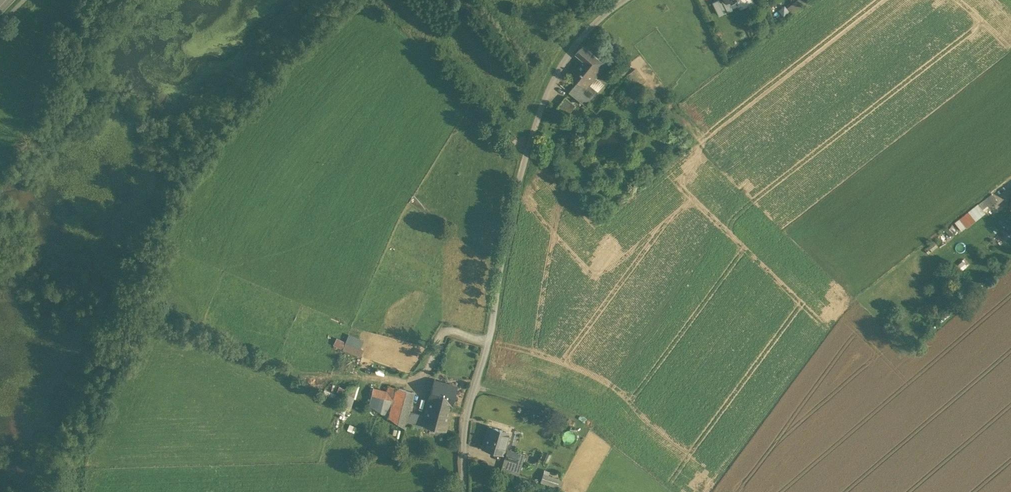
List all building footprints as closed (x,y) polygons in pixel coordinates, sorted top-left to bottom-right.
[(714,2),(720,14),(726,11),(724,7),(721,0),(718,0),(714,2)] [(792,6),(796,11),(808,1),(808,0),(799,0),(792,6)] [(606,64),(583,44),(576,53),(581,57),(600,72),(606,64)] [(581,57),(569,72),(579,80),(588,87),(600,72),(581,57)] [(637,67),(629,72),(633,79),(641,74),(637,67)] [(588,87),(579,80),(574,86),(582,92),(578,98),(581,100),(579,102),(581,103),(582,101),(587,105),(596,93),(588,87)] [(574,86),(569,91),(578,98),(582,92),(574,86)] [(576,104),(566,96),(558,106),(568,115),(576,104)] [(992,193),(979,204),(984,210),(997,200),(992,193)] [(336,336),(333,343),(341,347),(344,340),(336,336)] [(457,386),(434,380),(429,397),(453,403),(457,386)] [(380,383),(374,407),(382,409),(388,385),(380,383)] [(382,409),(381,412),(388,417),(396,387),(388,385),(382,409)] [(413,391),(396,387),(388,417),(405,427),(409,410),(413,391)] [(453,403),(429,397),(426,410),(441,414),(440,418),(448,420),(453,403)] [(422,413),(409,410),(406,422),(419,425),(422,413)] [(441,414),(426,410),(422,423),(445,430),(448,420),(440,418),(441,414)] [(509,431),(489,426),(483,447),(503,453),(509,431)] [(525,454),(507,448),(505,457),(516,461),(522,463),(525,454)] [(516,461),(505,457),(504,457),(501,469),(513,473),(516,461)] [(559,478),(547,474),(548,471),(544,470),(540,480),(557,486),(559,478)]
